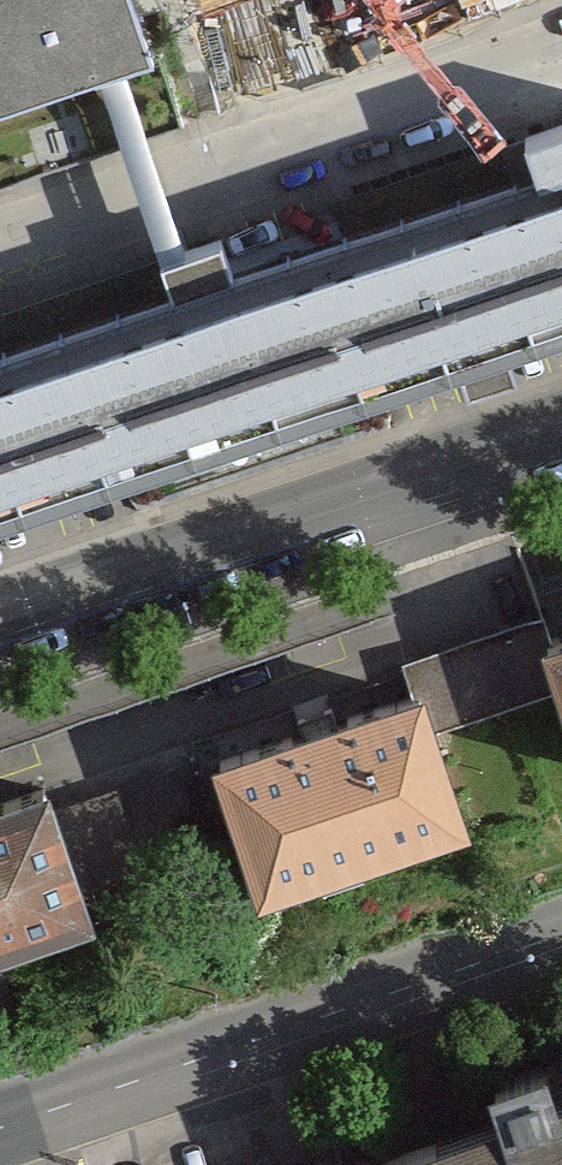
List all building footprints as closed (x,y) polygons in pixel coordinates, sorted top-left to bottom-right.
[(114,78),(150,66),(129,0),(0,0),(0,115),(114,78)] [(205,19),(257,0),(198,0),(205,19)] [(561,332),(561,107),(513,123),(529,168),(228,271),(213,226),(170,240),(142,250),(156,292),(0,346),(0,525),(561,332)] [(561,673),(561,604),(541,612),(561,673)] [(527,627),(408,665),(430,735),(549,698),(527,627)] [(222,767),(263,894),(457,832),(430,735),(417,705),(222,767)] [(142,909),(108,809),(0,846),(0,958),(142,909)] [(533,1066),(519,1024),(456,1045),(471,1090),(351,1130),(363,1164),(561,1164),(561,1056),(533,1066)]
